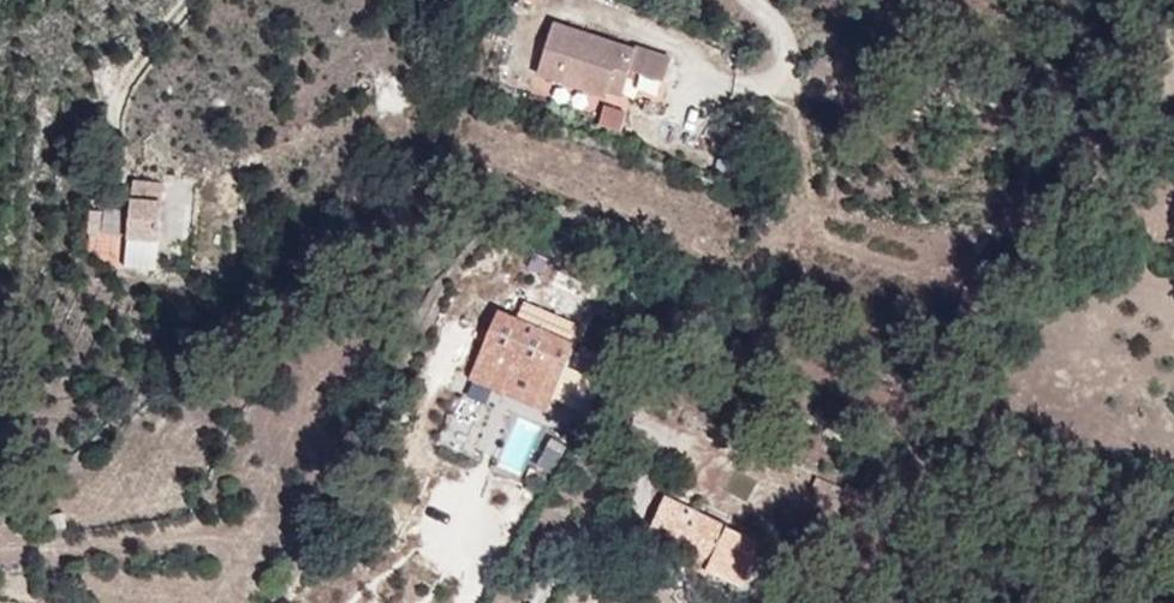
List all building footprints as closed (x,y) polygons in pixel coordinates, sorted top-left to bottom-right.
[(509,21),(579,42),(590,11),(603,15),(634,25),(643,0),(516,0),(509,21)] [(593,47),(603,15),(590,11),(579,42),(593,47)] [(593,77),(602,50),(579,42),(570,70),(593,77)] [(597,126),(619,131),(624,110),(602,105),(597,126)] [(148,217),(151,161),(119,160),(117,215),(148,217)] [(147,245),(148,217),(117,215),(115,243),(147,245)] [(545,280),(471,252),(456,289),(481,299),(468,335),(518,354),(545,280)] [(477,446),(499,455),(494,465),(520,476),(542,426),(494,405),(477,446)] [(749,502),(659,461),(647,487),(733,537),(749,502)] [(733,537),(647,487),(643,497),(695,521),(690,534),(726,551),(733,537)] [(695,521),(662,506),(656,520),(690,534),(695,521)]
